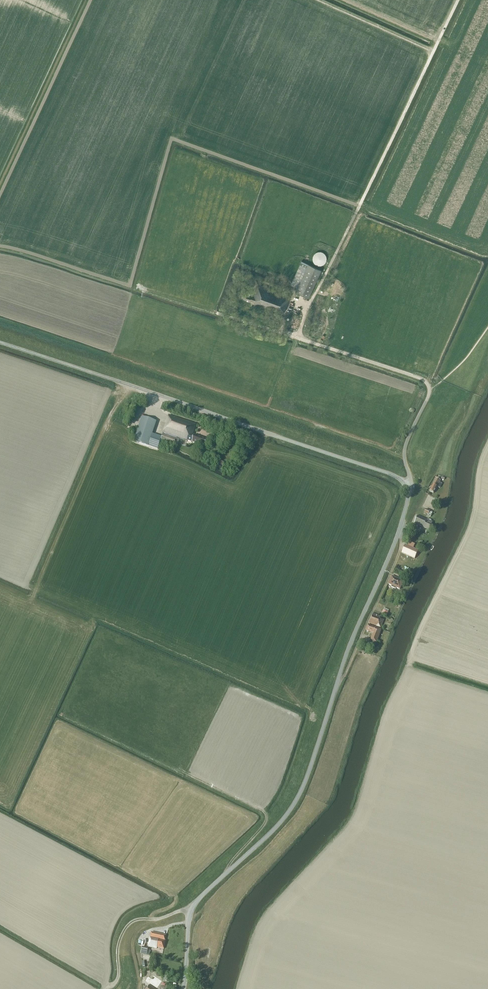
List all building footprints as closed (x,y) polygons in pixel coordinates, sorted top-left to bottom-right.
[(319,265),(320,265),(321,265),(322,265),(323,265),(324,264),(325,264),(325,263),(326,262),(326,261),(326,260),(327,260),(327,259),(327,258),(327,257),(326,257),(326,256),(326,255),(325,255),(325,254),(324,253),(323,252),(322,252),(321,252),(320,252),(319,252),(318,252),(317,252),(317,253),(316,253),(315,254),(314,255),(314,256),(313,257),(313,258),(313,259),(313,260),(313,261),(314,261),(314,262),(314,263),(315,264),(316,264),(317,265),(318,265),(319,265)] [(309,298),(322,271),(302,261),(291,285),(297,288),(296,292),(309,298)] [(290,296),(257,284),(254,295),(244,291),(241,298),(258,304),(257,305),(283,314),(290,296)] [(173,446),(176,438),(166,435),(187,442),(187,440),(205,446),(207,439),(193,435),(197,424),(169,415),(159,444),(164,446),(165,443),(173,446)] [(148,446),(157,422),(142,417),(134,441),(148,446)] [(433,493),(440,481),(436,478),(429,491),(433,493)] [(427,520),(417,516),(414,523),(429,530),(432,523),(431,522),(431,521),(428,519),(427,520)] [(408,546),(405,545),(401,553),(414,559),(418,551),(413,548),(408,546)] [(400,590),(404,582),(391,576),(387,584),(391,586),(391,587),(396,589),(396,588),(400,590)] [(380,628),(384,620),(380,619),(381,617),(379,616),(373,613),(368,623),(380,628)] [(376,642),(381,630),(368,625),(365,630),(372,633),(370,640),(376,642)] [(164,948),(165,941),(164,940),(165,935),(151,932),(148,947),(157,948),(157,947),(164,948)]
